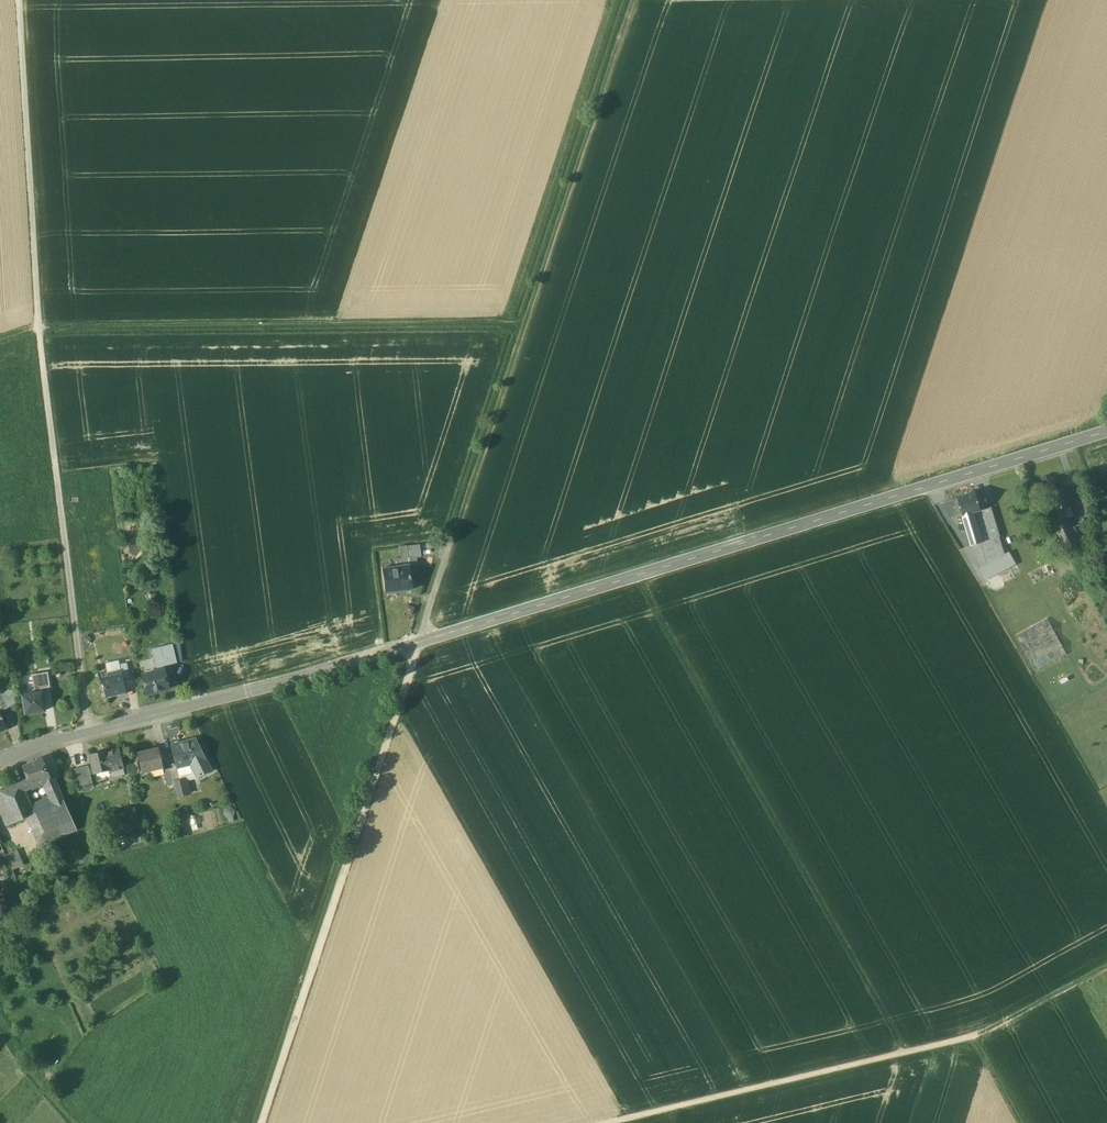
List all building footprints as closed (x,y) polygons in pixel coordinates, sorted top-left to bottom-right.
[(1066,487),(1049,493),(1055,511),(1068,508),(1072,506),(1070,500),(1069,495),(1066,487)] [(977,493),(959,498),(963,514),(964,516),(972,514),(979,511),(985,509),(983,501),(979,502),(977,493)] [(1091,507),(1087,495),(1081,497),(1085,509),(1091,507)] [(959,498),(947,501),(952,518),(963,514),(959,498)] [(990,507),(985,509),(979,511),(984,528),(993,525),(990,514),(992,513),(990,507)] [(1068,508),(1055,511),(1052,512),(1055,522),(1067,519),(1071,517),(1068,508)] [(972,514),(964,516),(971,539),(979,537),(977,530),(972,514)] [(1067,519),(1055,522),(1058,532),(1070,528),(1067,519)] [(984,528),(981,529),(985,542),(986,544),(1000,539),(995,524),(993,525),(984,528)] [(1070,528),(1058,532),(1067,549),(1082,541),(1075,527),(1070,528)] [(981,529),(977,530),(979,537),(981,536),(983,543),(985,542),(981,529)] [(979,537),(971,539),(973,546),(982,543),(983,543),(981,536),(979,537)] [(1000,539),(986,544),(985,542),(983,543),(982,543),(989,564),(1004,555),(1000,539)] [(420,544),(407,546),(409,558),(421,557),(420,544)] [(407,546),(400,547),(401,561),(397,561),(398,567),(409,565),(407,546)] [(989,564),(979,569),(984,579),(1015,562),(1010,552),(1004,555),(989,564)] [(1015,562),(984,579),(988,587),(997,591),(1005,587),(1006,582),(1016,577),(1014,575),(1020,572),(1015,562)] [(398,567),(382,569),(385,592),(412,589),(409,565),(398,567)] [(1048,618),(1016,636),(1036,672),(1067,655),(1048,618)] [(171,645),(152,650),(156,668),(163,666),(176,663),(171,645)] [(152,650),(137,654),(142,675),(163,670),(163,666),(156,668),(152,650)] [(130,677),(126,663),(119,665),(121,673),(122,679),(130,677)] [(163,670),(142,675),(147,694),(168,689),(163,670)] [(32,675),(35,694),(42,692),(41,689),(50,688),(48,672),(32,675)] [(121,673),(102,678),(106,697),(126,692),(122,679),(121,673)] [(35,694),(22,696),(25,714),(45,711),(42,692),(35,694)] [(0,695),(0,706),(2,710),(9,707),(3,694),(0,695)] [(211,770),(196,740),(187,742),(187,743),(182,744),(182,742),(171,744),(176,765),(192,761),(197,772),(199,776),(211,770)] [(151,750),(137,753),(142,773),(151,770),(150,767),(162,764),(158,748),(151,749),(151,750)] [(119,749),(106,752),(111,770),(110,770),(110,772),(116,771),(124,769),(119,749)] [(106,751),(89,755),(93,774),(110,770),(111,770),(106,752),(106,751)] [(42,758),(22,766),(28,780),(31,787),(44,781),(50,779),(50,777),(42,758)] [(192,761),(176,765),(176,768),(177,768),(180,776),(197,772),(192,761)] [(162,764),(150,767),(151,770),(152,775),(163,772),(163,770),(162,767),(162,764)] [(88,766),(74,769),(77,782),(88,779),(91,778),(88,766)] [(124,769),(116,771),(116,774),(117,778),(128,776),(126,768),(124,769)] [(170,768),(163,770),(163,772),(167,785),(174,783),(170,769),(170,768)] [(180,776),(177,768),(176,768),(170,769),(174,783),(175,789),(182,787),(180,776)] [(63,799),(52,776),(50,777),(50,779),(44,781),(54,804),(63,799)] [(88,779),(77,782),(79,790),(90,787),(88,779)] [(28,780),(1,792),(14,823),(28,817),(34,814),(23,790),(31,787),(28,780)] [(182,787),(175,789),(177,795),(184,794),(182,787)] [(0,793),(0,810),(7,826),(14,823),(1,792),(0,793)] [(54,804),(35,812),(36,813),(44,832),(72,819),(63,799),(54,804)] [(34,814),(28,817),(36,835),(44,832),(36,813),(34,814)] [(44,832),(36,835),(41,845),(77,829),(72,819),(44,832)] [(17,850),(6,855),(8,861),(20,856),(17,850)] [(20,856),(8,861),(12,869),(23,864),(20,856)]
